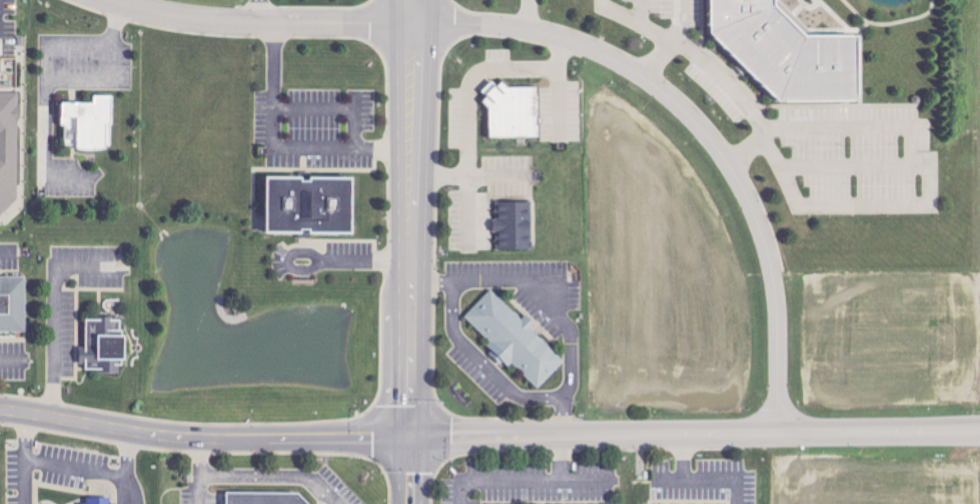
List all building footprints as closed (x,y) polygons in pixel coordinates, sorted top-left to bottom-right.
[(862,35),(812,36),(779,3),(779,0),(713,0),(714,31),(784,101),(863,101),(862,35)] [(542,136),(541,86),(496,87),(496,86),(489,86),(490,137),(542,136)] [(18,220),(19,93),(0,92),(0,219),(18,220)] [(95,103),(64,102),(63,127),(67,127),(66,144),(77,145),(77,149),(112,150),(114,96),(96,95),(95,103)] [(269,233),(356,233),(356,178),(269,177),(269,233)] [(533,202),(497,202),(497,250),(534,250),(533,202)] [(27,277),(0,277),(0,333),(28,333),(27,277)] [(540,389),(567,362),(533,328),(538,323),(529,315),(524,319),(494,289),(465,319),(512,366),(514,364),(540,389)] [(88,318),(87,350),(82,350),(81,364),(88,364),(88,372),(121,372),(122,363),(126,363),(126,319),(88,318)] [(299,494),(229,492),(229,503),(311,503),(299,494)]
